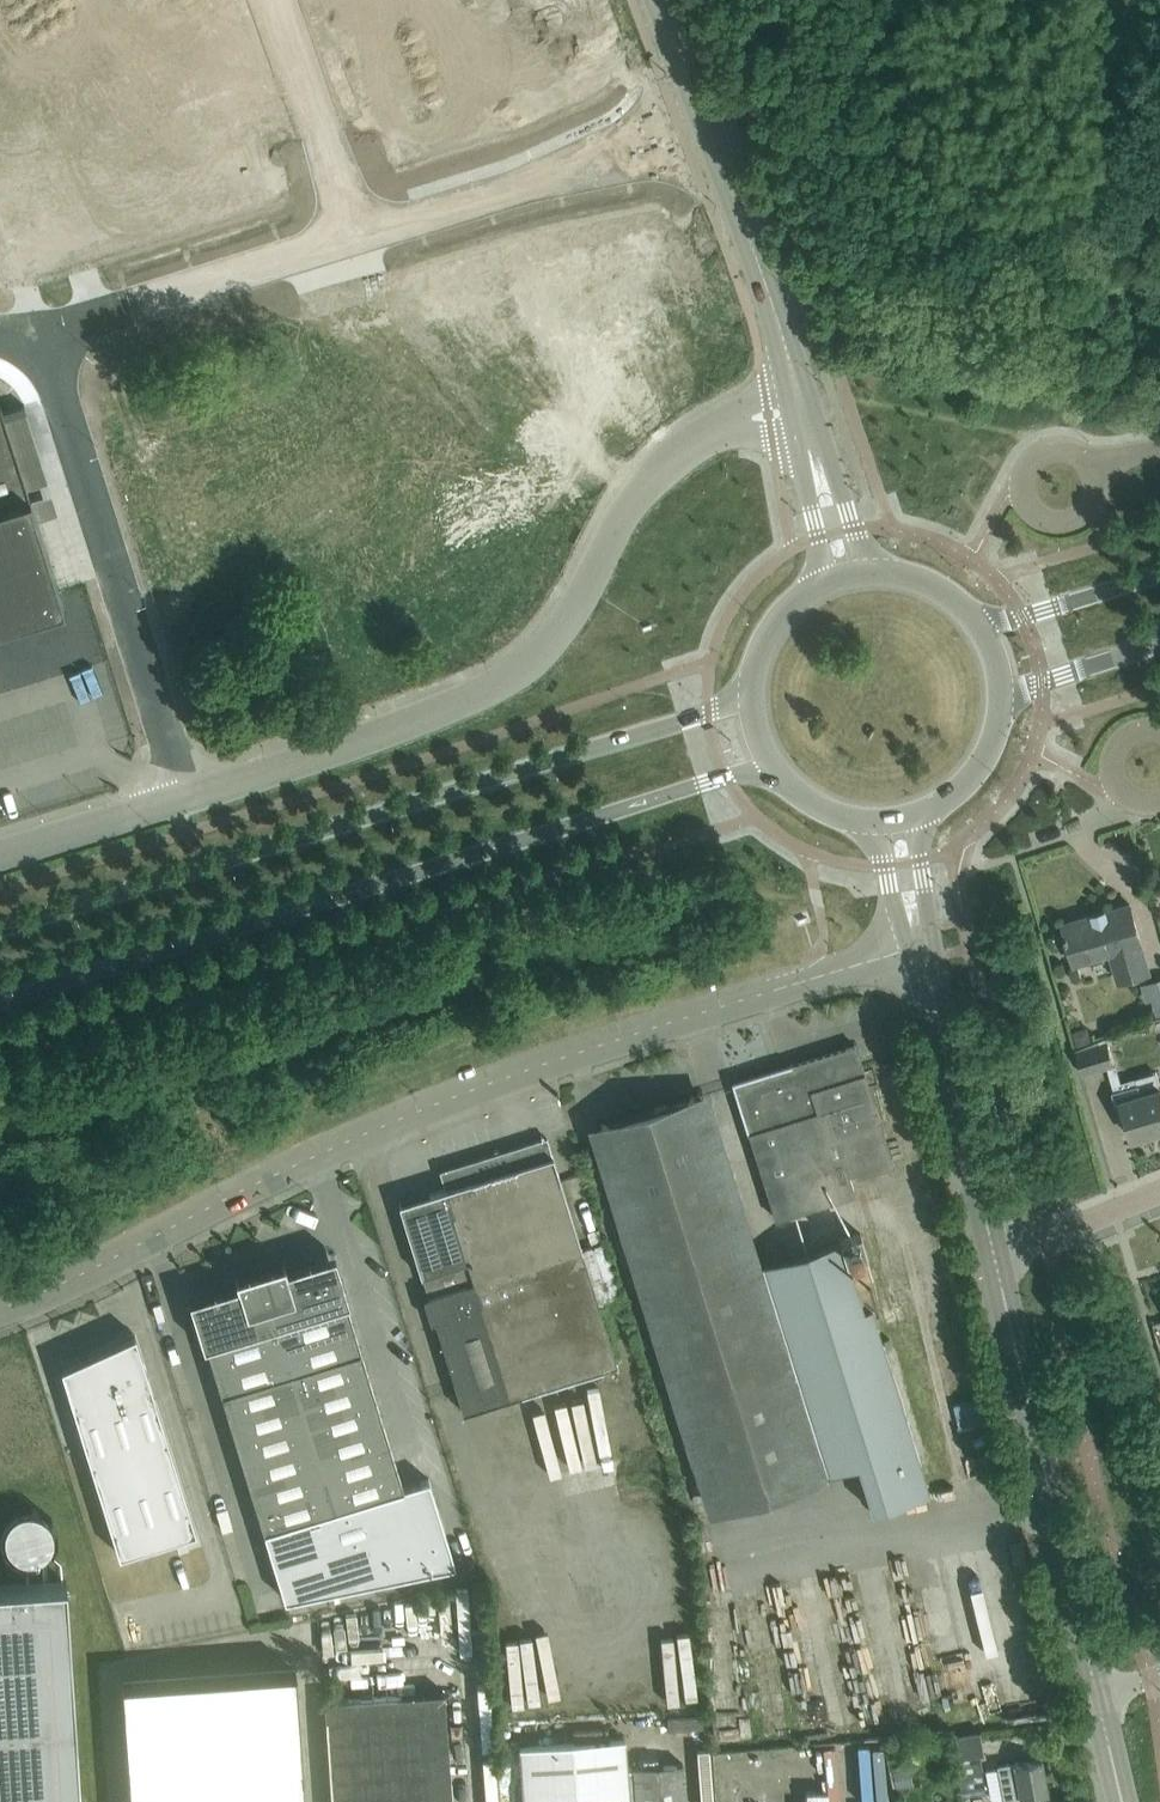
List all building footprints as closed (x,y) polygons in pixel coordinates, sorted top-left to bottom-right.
[(556,0),(445,0),(463,64),(566,35),(556,0)] [(68,481),(60,453),(65,451),(51,402),(25,410),(48,487),(68,481)] [(35,519),(29,499),(25,487),(4,417),(0,405),(0,629),(64,609),(58,591),(35,519)] [(1092,914),(1063,923),(1066,934),(1064,934),(1066,939),(1068,939),(1074,962),(1109,951),(1118,981),(1148,972),(1139,942),(1141,942),(1130,903),(1106,910),(1105,908),(1092,912),(1092,914)] [(1144,983),(1154,1017),(1159,1015),(1159,978),(1144,983)] [(1075,1048),(1083,1073),(1115,1064),(1108,1036),(1098,1039),(1075,1048)] [(855,1044),(789,1065),(790,1068),(783,1070),(784,1073),(775,1076),(773,1070),(733,1083),(775,1218),(839,1198),(835,1185),(834,1185),(833,1181),(848,1177),(839,1136),(842,1137),(855,1175),(892,1164),(855,1044)] [(1156,1071),(1136,1076),(1137,1082),(1112,1089),(1119,1112),(1125,1110),(1133,1137),(1159,1129),(1159,1085),(1156,1071)] [(813,1481),(695,1094),(578,1127),(694,1516),(813,1481)] [(546,1137),(465,1162),(466,1167),(441,1175),(445,1188),(399,1203),(420,1274),(421,1274),(427,1294),(464,1411),(617,1363),(546,1137)] [(749,1214),(759,1212),(755,1187),(735,1190),(738,1207),(748,1206),(749,1214)] [(928,1492),(871,1306),(879,1304),(874,1286),(869,1271),(865,1255),(867,1255),(862,1238),(860,1232),(839,1239),(838,1239),(750,1267),(815,1476),(857,1463),(872,1509),(928,1492)] [(285,1599),(455,1564),(428,1478),(402,1486),(345,1302),(349,1301),(342,1279),(340,1280),(338,1273),(335,1268),(329,1264),(323,1262),(316,1261),(310,1263),(309,1261),(286,1269),(284,1261),(235,1277),(237,1284),(214,1291),(215,1293),(208,1295),(203,1299),(199,1304),(196,1310),(196,1317),(198,1323),(196,1324),(203,1346),(207,1345),(285,1599)] [(196,1530),(135,1333),(61,1368),(119,1554),(196,1530)] [(29,1553),(70,1548),(66,1506),(24,1511),(29,1553)] [(65,1581),(0,1585),(0,1801),(80,1801),(65,1581)] [(122,1681),(130,1801),(304,1801),(295,1670),(122,1681)] [(444,1691),(326,1700),(327,1717),(326,1717),(332,1801),(452,1801),(444,1691)] [(680,1762),(631,1766),(632,1769),(625,1770),(623,1738),(518,1746),(523,1801),(683,1801),(680,1762)] [(955,1758),(962,1794),(984,1790),(978,1754),(955,1758)] [(999,1765),(1005,1801),(1039,1801),(1037,1794),(1047,1792),(1040,1757),(999,1765)] [(907,1775),(927,1774),(926,1760),(906,1761),(907,1775)]
